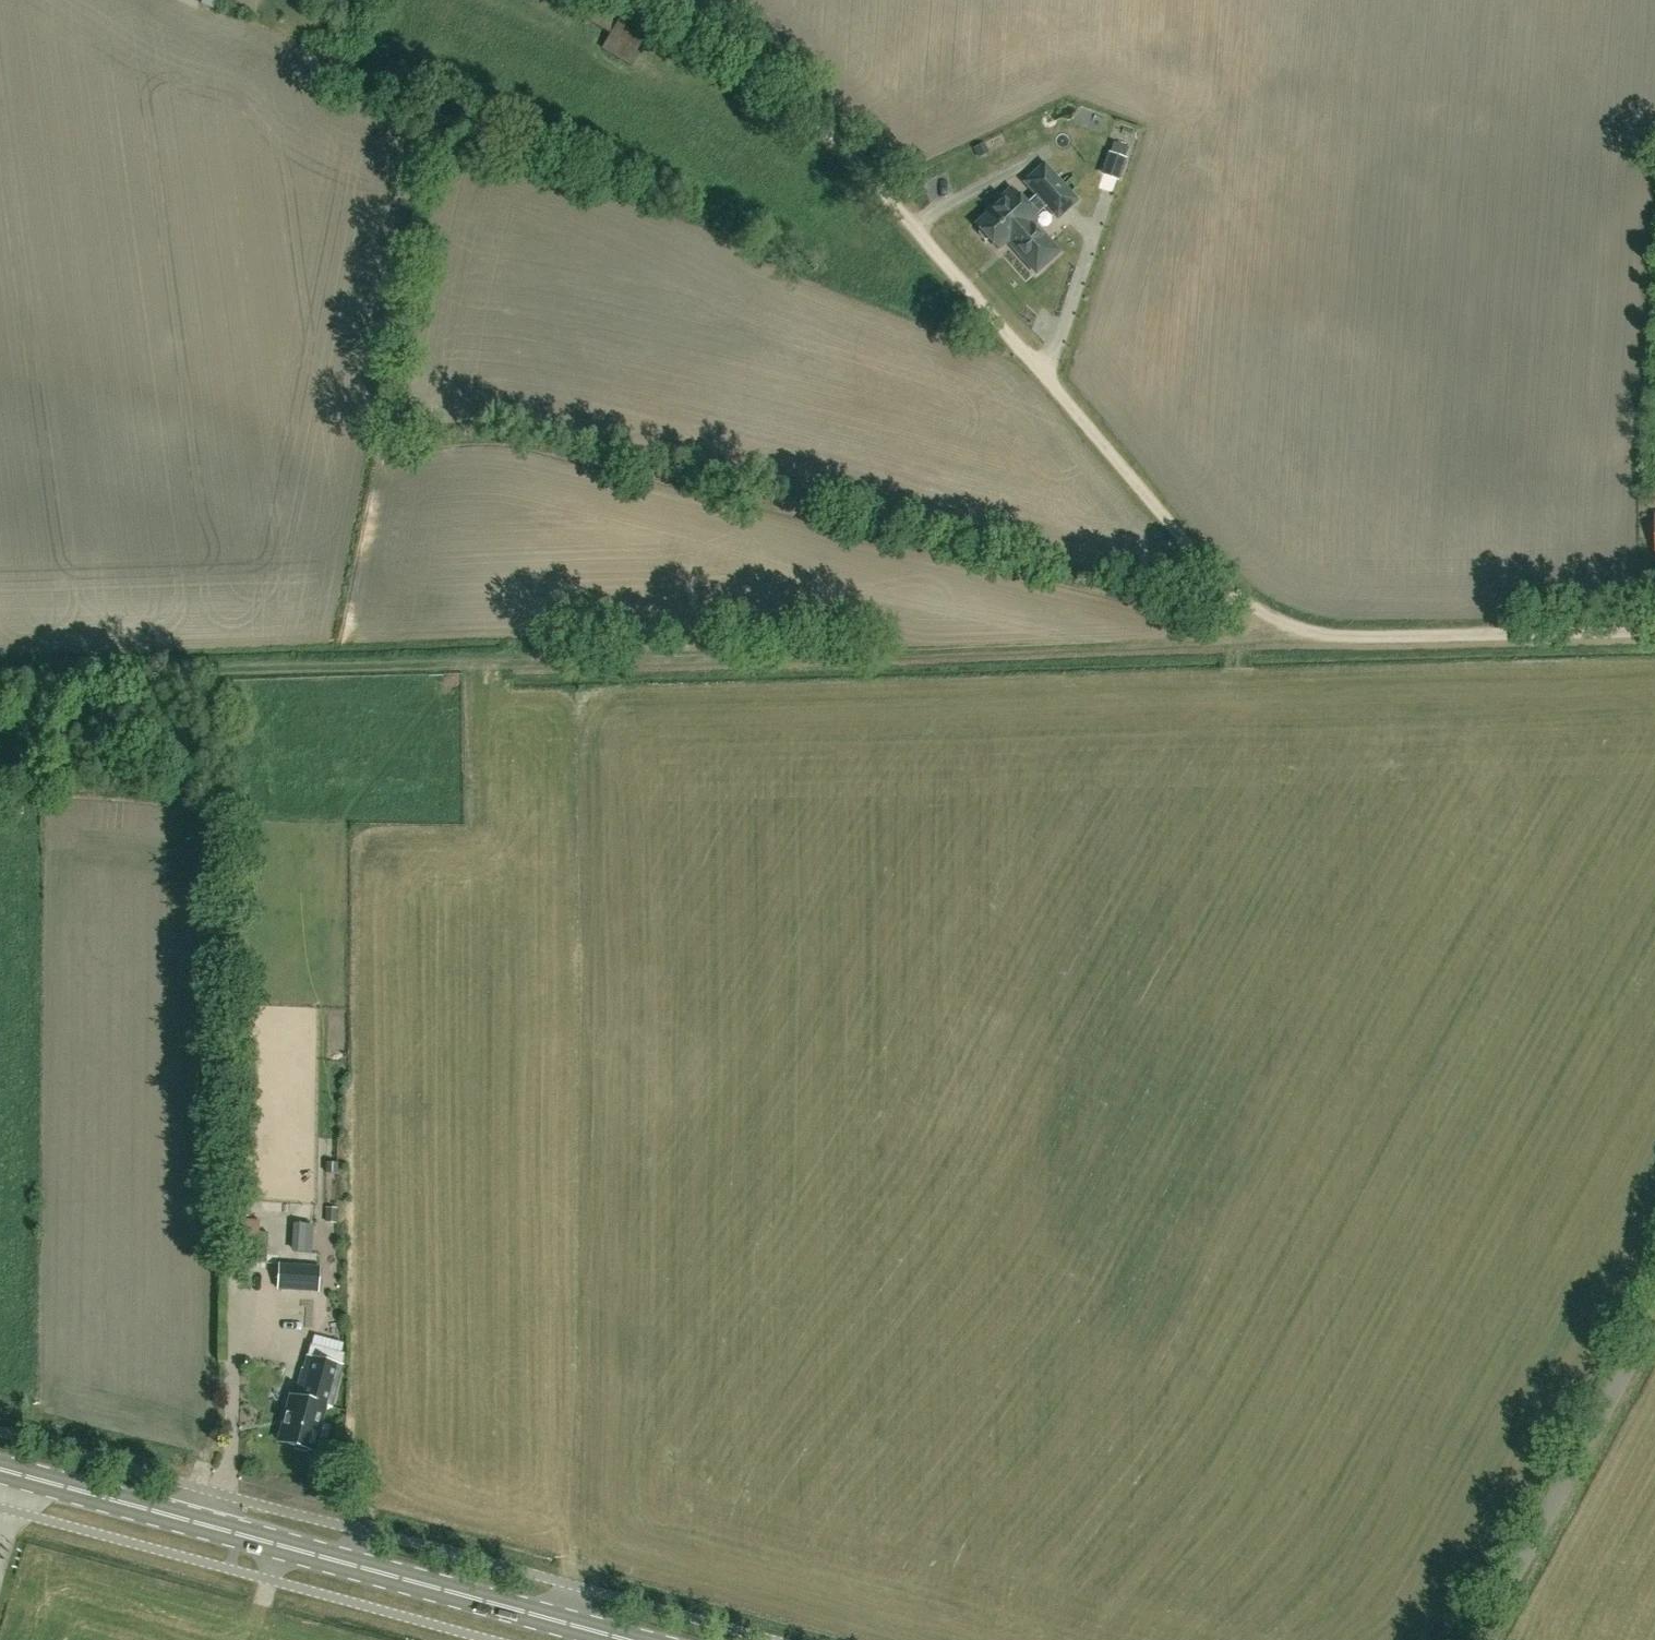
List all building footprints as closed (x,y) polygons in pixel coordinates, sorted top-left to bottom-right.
[(611,49),(634,63),(647,42),(624,27),(611,49)] [(1107,153),(1100,174),(1117,179),(1123,158),(1107,153)] [(996,250),(1006,241),(1035,273),(1056,253),(1029,223),(1035,218),(1033,216),(1045,206),(1056,217),(1074,201),(1071,198),(1071,193),(1066,187),(1061,187),(1042,167),(1025,183),(1036,195),(1024,206),(1010,191),(996,204),(998,206),(975,226),(996,250)] [(318,1293),(320,1267),(279,1264),(277,1290),(318,1293)] [(330,1408),(341,1362),(307,1354),(296,1399),(290,1397),(279,1443),(295,1447),(295,1450),(308,1453),(308,1450),(313,1452),(324,1407),(330,1408)]
